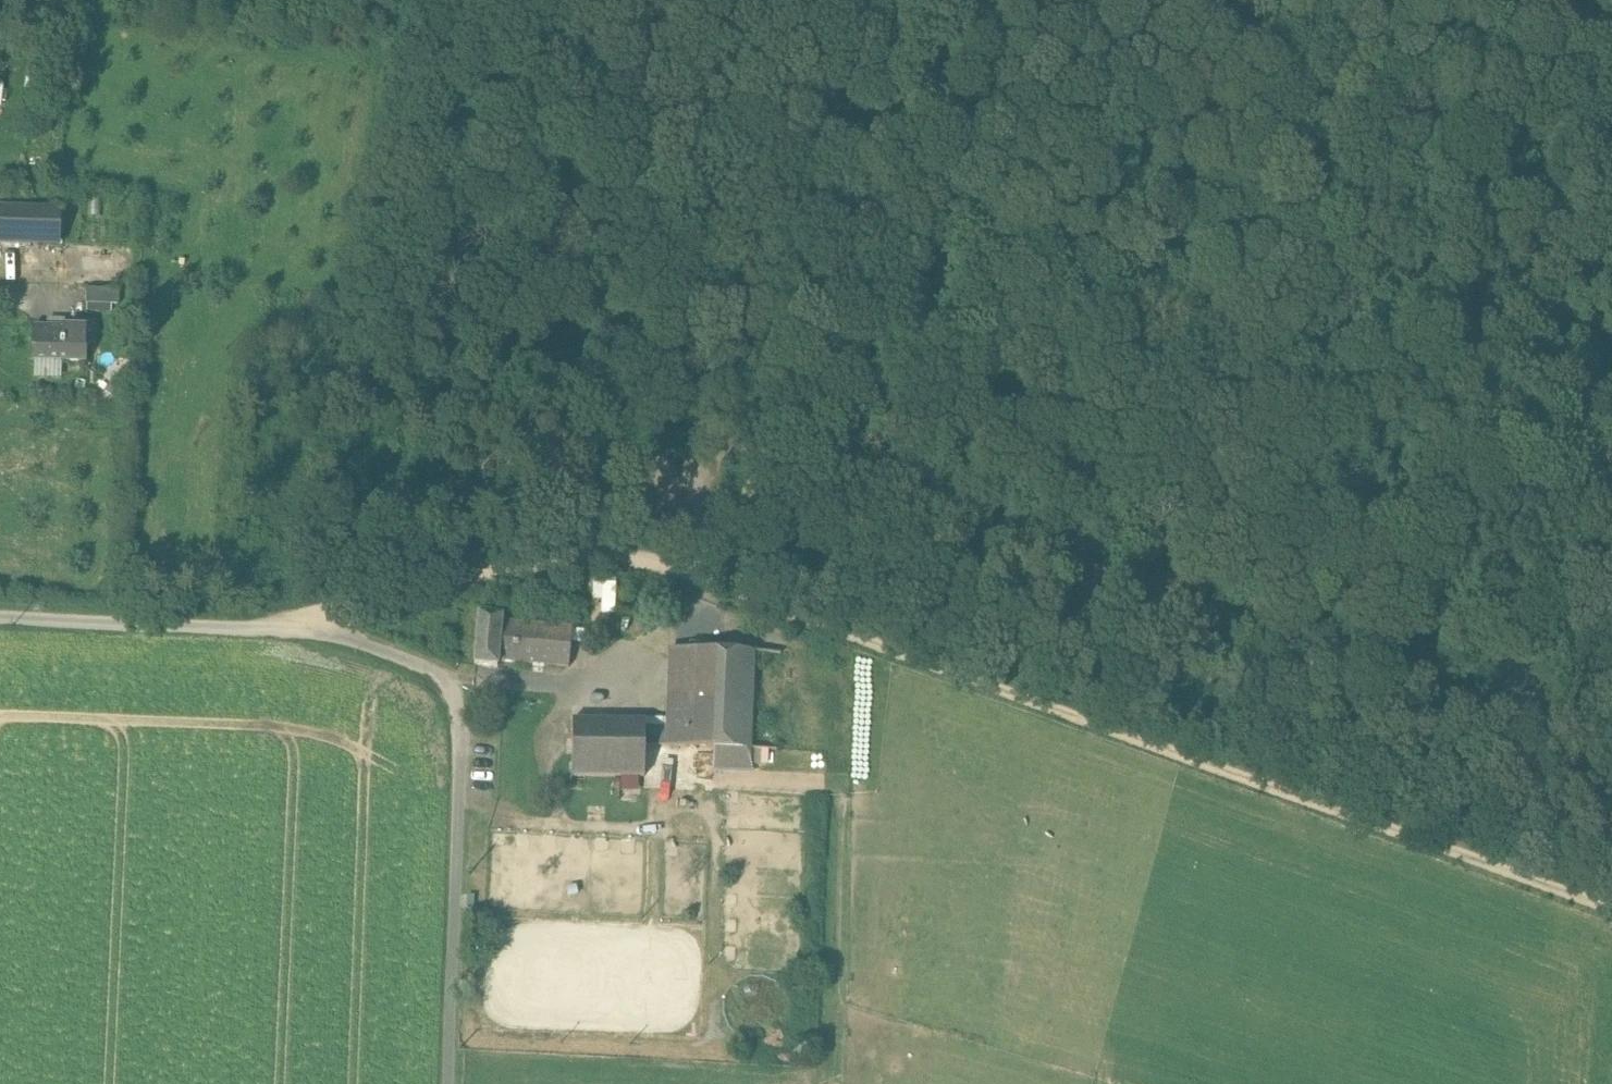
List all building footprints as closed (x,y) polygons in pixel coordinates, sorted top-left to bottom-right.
[(0,209),(0,222),(0,242),(58,243),(59,211),(0,209)] [(91,212),(59,211),(58,243),(90,244),(91,212)] [(120,289),(87,288),(86,304),(119,305),(120,289)] [(88,328),(34,327),(33,361),(87,362),(88,328)] [(592,597),(601,598),(601,610),(616,610),(617,582),(593,581),(592,597)] [(548,625),(502,622),(502,617),(479,614),(475,664),(498,666),(498,661),(544,665),(548,625)] [(572,627),(548,625),(544,665),(569,668),(572,627)] [(755,652),(671,648),(668,719),(667,746),(716,748),(751,750),(752,710),(755,652)] [(781,653),(755,652),(752,710),(779,711),(781,653)] [(779,711),(752,710),(751,750),(777,751),(779,711)] [(668,719),(645,718),(645,720),(645,745),(667,746),(668,719)] [(645,720),(573,720),(572,776),(644,777),(645,745),(645,720)] [(751,750),(716,748),(714,770),(750,771),(751,750)]
